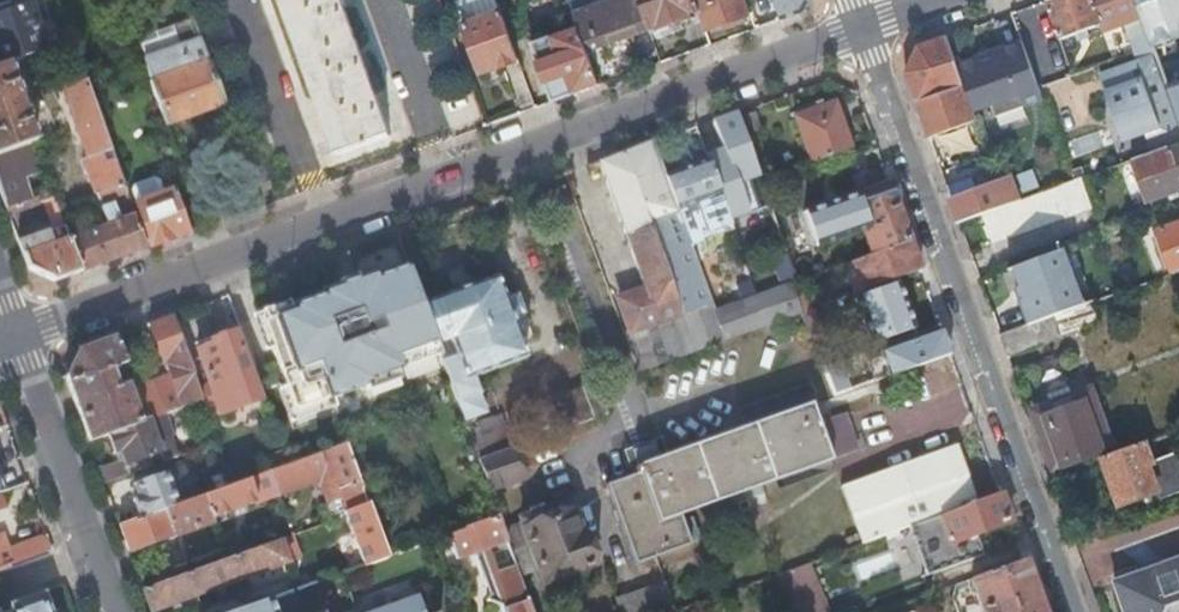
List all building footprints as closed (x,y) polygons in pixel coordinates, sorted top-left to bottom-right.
[(8,64),(57,47),(60,39),(46,0),(26,0),(28,5),(13,10),(0,15),(0,67),(8,64)] [(13,10),(28,5),(26,0),(22,0),(10,4),(13,10)] [(338,153),(389,135),(374,93),(381,90),(376,76),(368,79),(340,0),(282,0),(338,153)] [(463,25),(500,11),(496,0),(463,0),(461,1),(457,9),(463,25)] [(576,28),(585,51),(647,28),(636,0),(612,0),(572,14),(576,28)] [(651,40),(684,28),(681,19),(698,13),(693,0),(636,0),(647,28),(651,40)] [(704,29),(721,23),(724,30),(752,20),(744,0),(693,0),(698,13),(702,22),(704,29)] [(780,19),(804,10),(808,0),(773,0),(780,19)] [(1040,2),(1040,4),(1032,7),(1046,45),(1074,35),(1076,42),(1089,38),(1086,30),(1097,26),(1100,32),(1121,24),(1135,63),(1099,76),(1114,117),(1119,115),(1128,138),(1177,120),(1163,81),(1158,67),(1150,45),(1134,0),(1046,0),(1040,2)] [(1150,45),(1178,35),(1178,0),(1134,0),(1150,45)] [(480,74),(518,60),(500,11),(463,25),(480,74)] [(681,19),(684,28),(702,22),(698,13),(681,19)] [(141,60),(165,126),(222,105),(190,18),(171,25),(179,47),(144,59),(141,60)] [(136,38),(144,59),(179,47),(171,25),(136,38)] [(531,44),(552,102),(597,85),(585,51),(576,28),(531,44)] [(928,138),(1038,98),(1017,39),(969,56),(960,31),(918,46),(906,76),(928,138)] [(145,249),(133,216),(133,215),(126,217),(124,210),(117,213),(113,203),(99,208),(105,224),(88,231),(68,238),(50,188),(36,193),(37,196),(35,199),(30,201),(23,180),(39,174),(28,144),(36,141),(8,64),(0,67),(0,195),(8,216),(43,203),(52,231),(17,243),(26,268),(54,282),(145,249)] [(85,80),(86,79),(82,69),(59,77),(63,88),(85,80)] [(1163,81),(1177,120),(1178,124),(1178,75),(1163,81)] [(89,92),(85,80),(63,88),(62,88),(86,157),(82,159),(98,204),(125,194),(92,98),(89,92)] [(97,89),(89,92),(92,98),(99,95),(97,89)] [(58,107),(52,91),(44,95),(49,110),(58,107)] [(814,110),(822,107),(820,101),(812,104),(814,110)] [(809,164),(849,150),(833,103),(822,107),(814,110),(792,117),(809,164)] [(762,190),(734,113),(711,122),(729,173),(736,190),(739,198),(762,190)] [(751,114),(739,118),(746,135),(757,131),(751,114)] [(1119,115),(1114,117),(1122,140),(1128,138),(1119,115)] [(706,161),(719,196),(736,190),(729,173),(711,122),(694,128),(706,161)] [(616,301),(628,331),(708,302),(676,212),(663,177),(651,143),(597,162),(644,290),(616,301)] [(1167,147),(1130,160),(1145,201),(1178,189),(1178,180),(1178,176),(1178,175),(1178,143),(1167,147)] [(663,177),(676,212),(719,196),(706,161),(663,177)] [(1030,168),(1012,174),(1019,193),(1036,187),(1030,168)] [(135,204),(173,191),(167,177),(159,174),(133,183),(130,190),(135,204)] [(946,186),(951,201),(974,193),(968,178),(946,186)] [(1019,200),(983,214),(993,243),(1091,207),(1081,178),(1019,200)] [(974,193),(951,201),(959,222),(983,214),(1019,200),(1012,181),(999,186),(998,184),(974,193)] [(871,255),(909,241),(888,183),(803,212),(815,247),(862,230),(871,255)] [(151,247),(188,233),(173,191),(135,204),(151,247)] [(1157,230),(1172,272),(1177,270),(1178,269),(1178,222),(1157,230)] [(861,292),(895,280),(920,271),(909,241),(871,255),(851,262),(861,292)] [(769,257),(784,252),(783,248),(781,242),(766,247),(769,257)] [(784,252),(795,281),(798,280),(804,278),(806,277),(803,270),(804,268),(796,244),(783,248),(784,252)] [(1016,288),(1030,324),(1055,315),(1094,300),(1093,299),(1085,302),(1081,292),(1065,249),(1073,246),(1073,244),(1009,268),(1010,270),(1015,268),(1021,286),(1016,288)] [(1065,249),(1081,292),(1089,289),(1073,246),(1065,249)] [(421,304),(406,264),(376,275),(374,270),(322,289),(324,293),(292,305),(294,311),(265,321),(297,412),(357,391),(355,387),(387,376),(383,365),(436,346),(421,304)] [(900,292),(925,283),(920,271),(895,280),(897,284),(856,299),(862,315),(858,316),(869,344),(912,328),(900,292)] [(434,300),(421,304),(436,346),(440,356),(463,421),(467,433),(477,460),(488,456),(511,447),(499,414),(487,418),(478,394),(482,393),(481,389),(477,390),(472,377),(525,358),(515,329),(511,318),(523,314),(516,294),(503,299),(495,276),(433,299),(434,300)] [(804,278),(798,280),(801,287),(806,285),(804,278)] [(724,324),(796,299),(789,283),(755,295),(719,307),(724,324)] [(711,310),(719,307),(755,295),(752,287),(708,302),(711,310)] [(637,372),(801,313),(796,299),(724,324),(719,307),(711,310),(708,302),(628,331),(623,333),(637,372)] [(204,334),(227,324),(218,303),(196,313),(204,334)] [(822,366),(841,360),(836,344),(822,336),(812,310),(801,313),(822,366)] [(527,325),(523,314),(511,318),(515,329),(527,325)] [(1027,325),(1000,335),(1007,355),(1062,334),(1055,315),(1030,324),(1027,325)] [(194,380),(170,316),(148,324),(167,378),(138,389),(148,419),(159,415),(200,400),(196,389),(193,381),(194,380)] [(859,386),(950,354),(942,330),(878,353),(879,357),(866,362),(869,369),(856,374),(859,386)] [(252,365),(241,334),(235,336),(233,331),(210,340),(212,344),(196,350),(208,385),(218,410),(219,415),(258,401),(246,367),(252,365)] [(125,363),(115,336),(78,349),(65,377),(87,441),(107,434),(140,422),(127,383),(134,380),(130,377),(128,373),(125,363)] [(383,365),(387,376),(440,356),(436,346),(383,365)] [(834,395),(852,389),(841,360),(822,366),(834,395)] [(130,377),(134,380),(137,379),(134,371),(128,373),(130,377)] [(607,413),(596,384),(566,394),(577,424),(607,413)] [(744,427),(817,401),(811,384),(738,410),(744,427)] [(208,385),(196,389),(200,400),(205,414),(218,410),(208,385)] [(1090,390),(1073,397),(1052,404),(1034,411),(1054,466),(1110,445),(1090,390)] [(1052,404),(1073,397),(1071,391),(1050,399),(1052,404)] [(724,436),(750,508),(754,506),(751,498),(761,494),(758,485),(827,460),(827,459),(826,458),(814,425),(824,421),(817,401),(744,427),(723,435),(724,436)] [(826,458),(827,459),(856,448),(842,414),(824,421),(814,425),(826,458)] [(159,451),(171,447),(159,415),(148,419),(147,419),(159,451)] [(97,468),(103,483),(175,457),(171,447),(159,451),(147,419),(140,422),(107,434),(114,453),(121,450),(124,458),(97,468)] [(738,512),(750,508),(724,436),(666,457),(657,460),(653,451),(655,450),(652,443),(648,445),(649,449),(651,452),(636,457),(635,454),(634,450),(629,452),(632,459),(624,461),(627,471),(632,469),(634,476),(606,486),(633,564),(686,545),(685,540),(680,527),(676,515),(727,497),(730,506),(735,504),(738,512)] [(1102,456),(1119,506),(1160,491),(1162,499),(1178,493),(1178,452),(1154,461),(1147,440),(1102,456)] [(328,514),(333,512),(329,502),(340,498),(336,488),(357,480),(344,444),(288,464),(272,470),(267,472),(276,496),(309,484),(311,488),(319,485),(327,504),(324,505),(328,514)] [(910,527),(940,516),(974,504),(954,444),(838,486),(855,533),(860,545),(910,527)] [(477,460),(489,491),(522,480),(511,447),(488,456),(477,460)] [(657,460),(666,457),(663,447),(655,450),(653,451),(657,460)] [(649,449),(635,454),(636,457),(651,452),(649,449)] [(272,470),(288,464),(283,451),(268,457),(272,470)] [(213,491),(231,485),(226,471),(208,477),(213,491)] [(132,499),(139,518),(177,504),(166,472),(133,483),(138,497),(132,499)] [(211,519),(276,496),(267,472),(231,485),(213,491),(202,495),(211,519)] [(362,564),(385,556),(357,480),(336,488),(340,498),(341,497),(346,511),(343,512),(362,564)] [(5,491),(0,493),(0,515),(11,511),(5,491)] [(940,516),(910,527),(926,575),(984,554),(976,534),(1011,522),(1001,494),(974,504),(940,516)] [(118,525),(128,553),(204,526),(203,522),(211,519),(202,495),(177,504),(139,518),(118,525)] [(550,509),(544,511),(548,522),(554,519),(550,509)] [(502,529),(519,575),(537,569),(542,584),(590,566),(587,557),(581,542),(578,533),(577,533),(570,514),(554,519),(548,522),(544,511),(543,510),(519,519),(520,523),(502,529)] [(519,575),(502,529),(498,516),(446,534),(455,559),(472,553),(484,586),(491,584),(493,587),(488,595),(485,600),(499,605),(502,611),(532,611),(519,575)] [(686,524),(680,527),(685,540),(691,538),(686,524)] [(846,550),(860,545),(855,533),(842,538),(846,550)] [(141,588),(149,611),(298,558),(290,535),(225,558),(141,588)] [(581,542),(587,557),(593,555),(588,539),(581,542)] [(1112,581),(1123,611),(1178,611),(1178,556),(1112,581)] [(1025,559),(972,578),(984,611),(1044,611),(1025,559)] [(812,562),(775,576),(774,576),(787,611),(829,611),(812,562)] [(619,611),(674,611),(662,580),(614,597),(619,611)] [(484,586),(488,595),(493,587),(491,584),(484,586)] [(42,594),(8,606),(10,611),(8,611),(49,611),(42,594)] [(418,595),(371,611),(424,611),(418,595)] [(255,611),(273,611),(268,598),(252,604),(255,611)] [(229,611),(255,611),(252,604),(229,611)]
